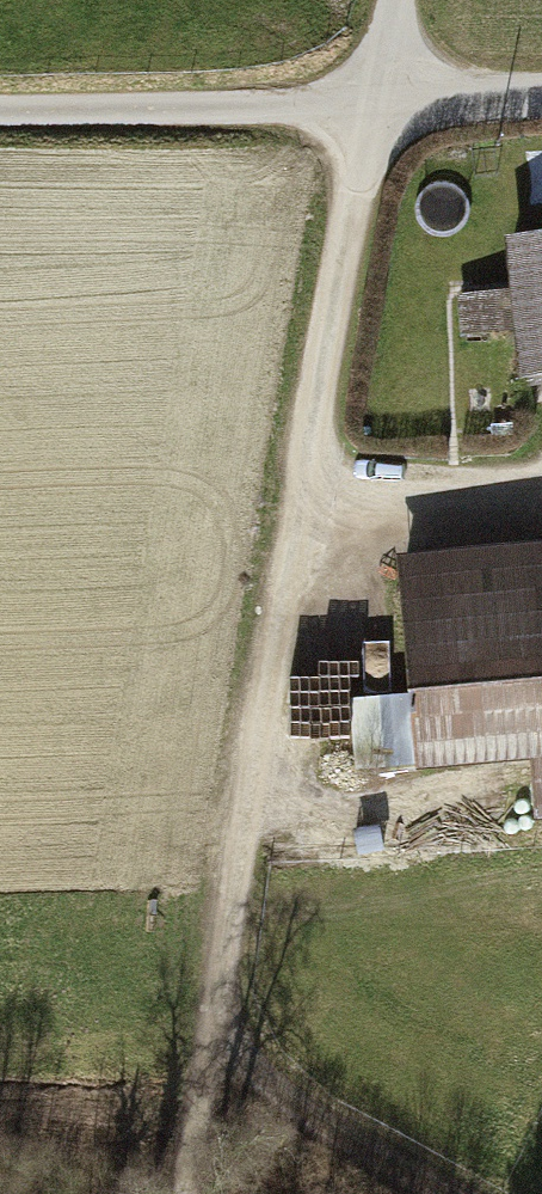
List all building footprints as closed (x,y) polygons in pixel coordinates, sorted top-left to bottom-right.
[(513,245),(517,293),(462,297),(465,335),(520,331),(524,376),(541,374),(541,243),(513,245)] [(406,608),(414,701),(419,762),(538,752),(541,794),(541,584),(524,586),(525,598),(406,608)] [(419,762),(414,701),(352,706),(357,768),(419,762)]
